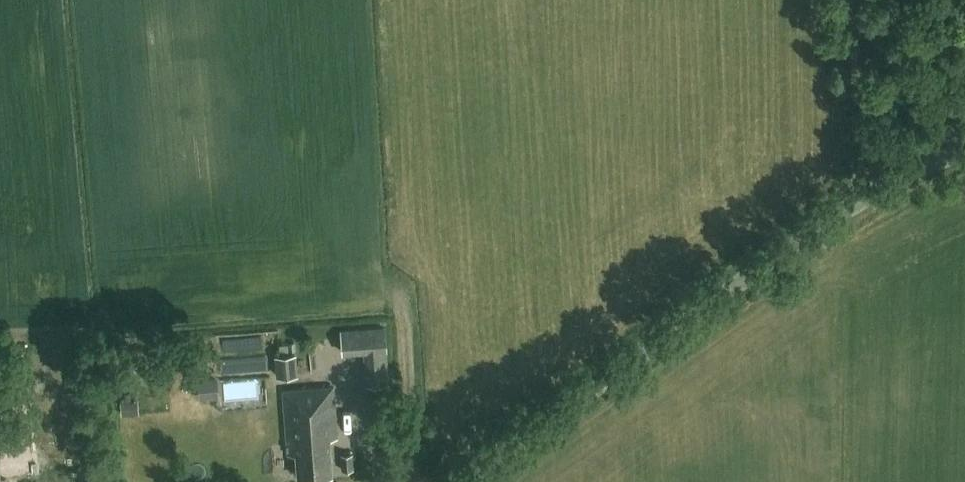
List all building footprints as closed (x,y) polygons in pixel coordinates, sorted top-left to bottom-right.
[(390,383),(385,327),(340,329),(342,353),(363,352),(366,385),(390,383)] [(276,376),(298,374),(296,353),(274,355),(276,376)] [(230,377),(255,374),(254,364),(228,367),(230,377)] [(209,398),(223,397),(221,382),(207,383),(209,398)] [(284,436),(335,432),(331,387),(280,391),(284,436)] [(128,401),(129,414),(145,413),(144,400),(128,401)] [(332,473),(329,438),(335,438),(335,432),(284,436),(286,454),(295,454),(297,476),(332,473)] [(341,471),(352,470),(352,455),(341,455),(341,471)]
